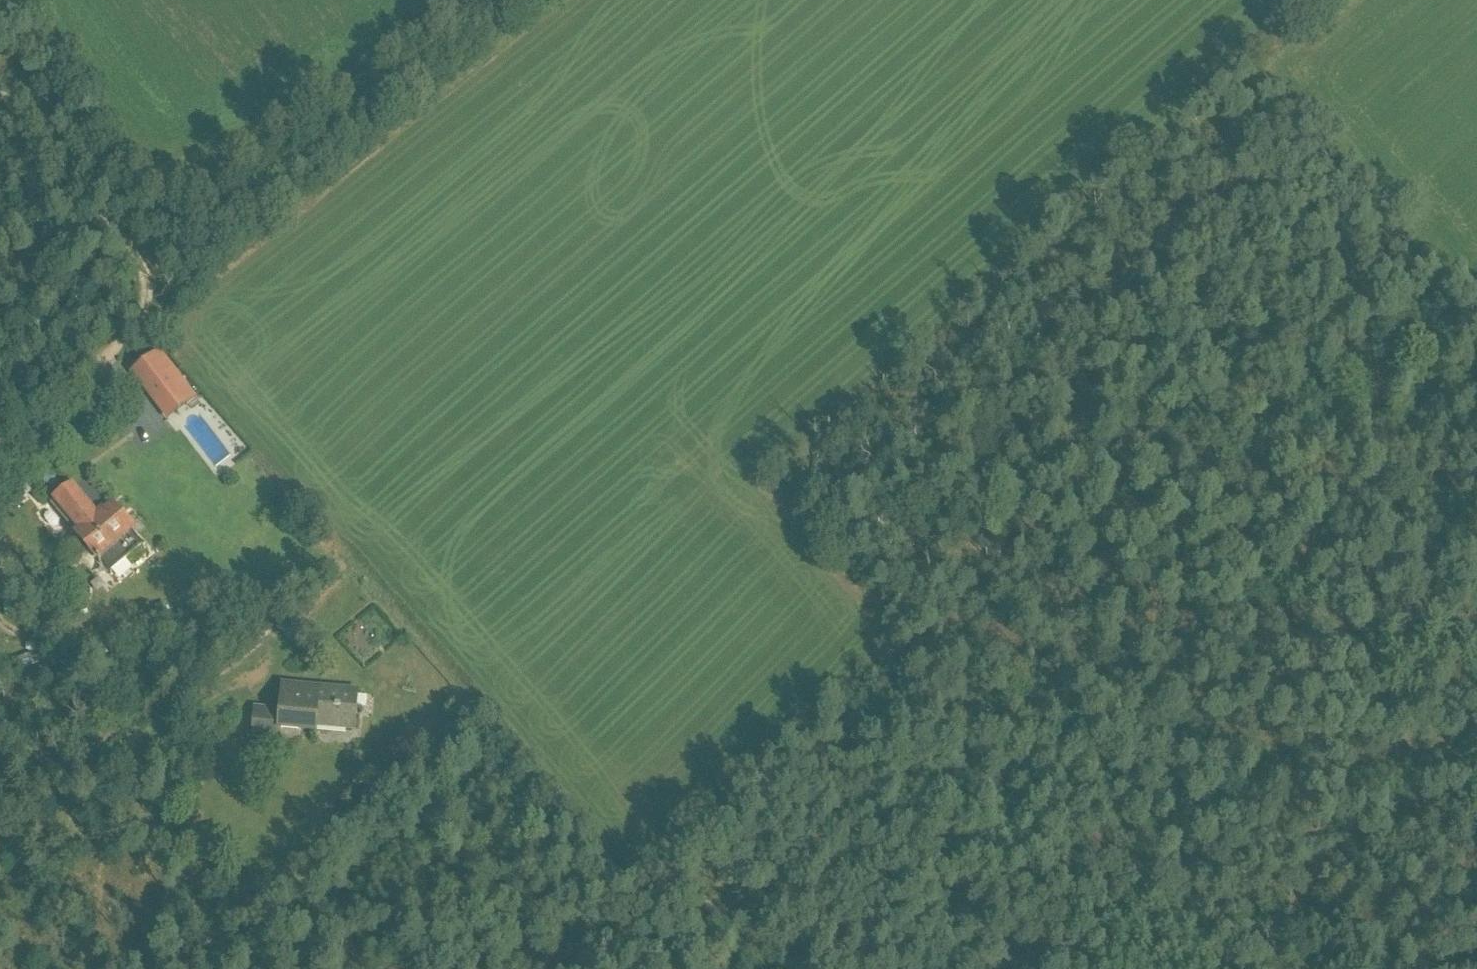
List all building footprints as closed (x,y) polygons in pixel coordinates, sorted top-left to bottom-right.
[(153,338),(125,362),(164,409),(193,385),(153,338)] [(232,451),(218,460),(226,472),(240,463),(232,451)] [(44,483),(53,486),(56,476),(47,473),(44,483)] [(257,498),(270,494),(265,482),(253,486),(257,498)] [(99,516),(73,484),(55,500),(80,530),(75,535),(97,560),(99,559),(109,572),(142,546),(131,532),(134,529),(113,504),(99,516)] [(40,650),(18,659),(23,670),(44,662),(40,650)] [(46,666),(24,675),(29,688),(51,679),(49,673),(46,666)] [(355,729),(358,691),(283,685),(281,709),(256,707),(254,737),(280,739),(281,729),(316,732),(316,726),(355,729)]
